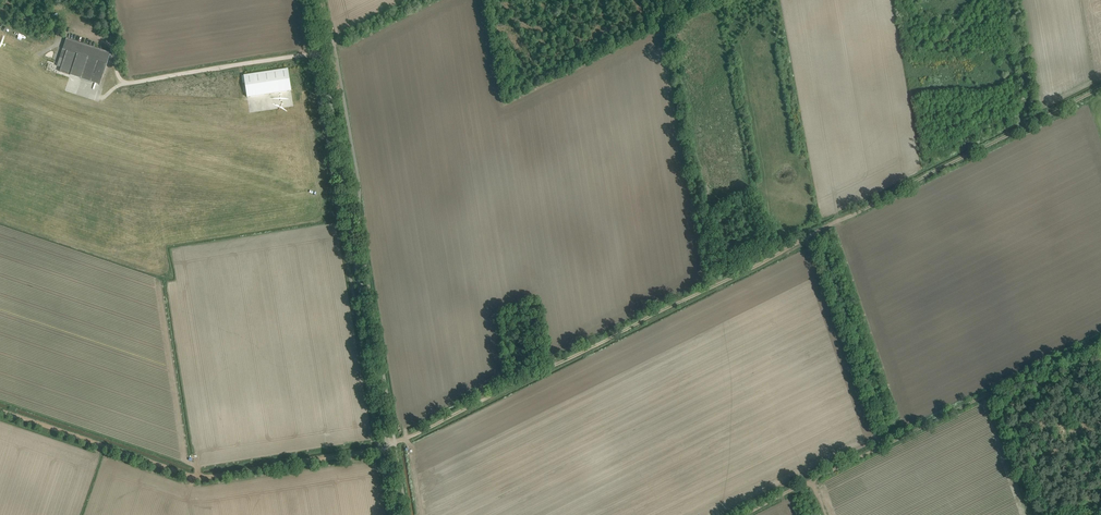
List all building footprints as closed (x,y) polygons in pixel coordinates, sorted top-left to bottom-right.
[(100,85),(107,63),(111,52),(66,38),(57,66),(61,67),(60,72),(100,85)] [(244,82),(248,104),(292,97),(289,75),(244,82)]
